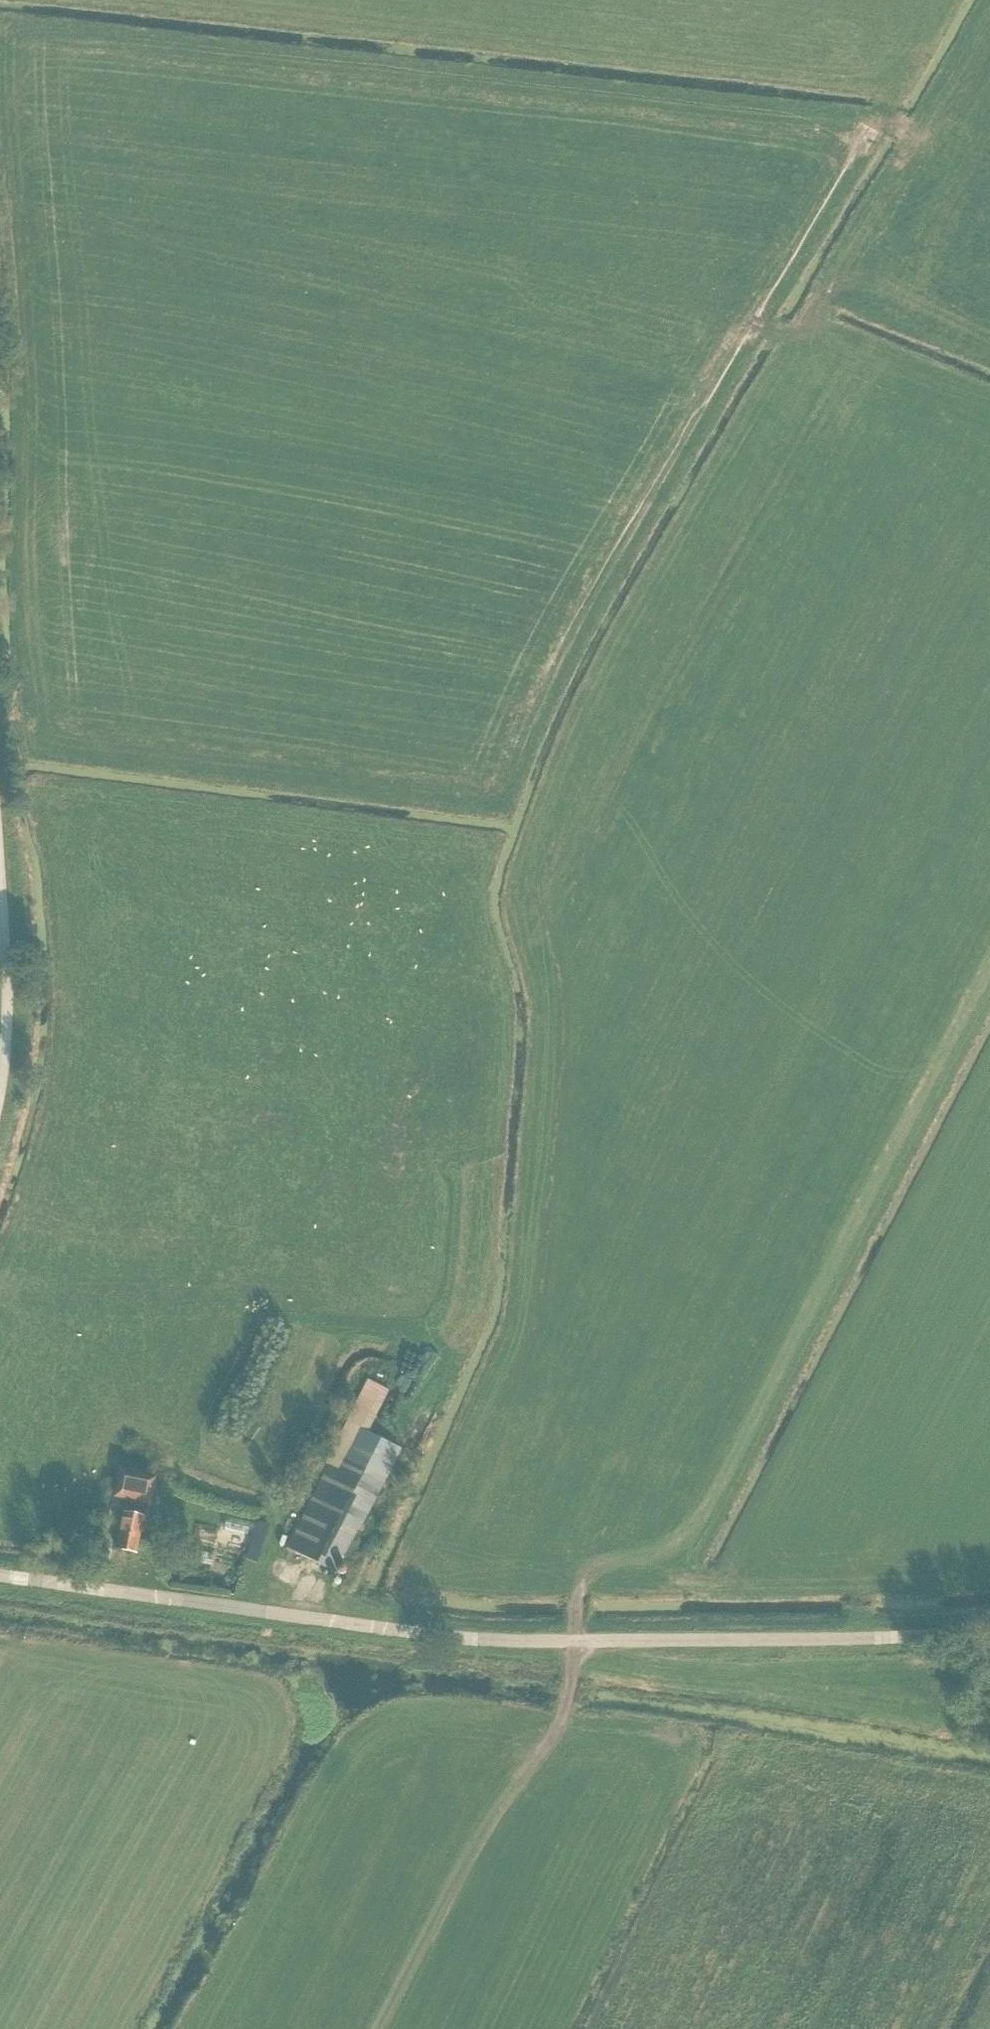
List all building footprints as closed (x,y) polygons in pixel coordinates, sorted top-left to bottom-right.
[(375,1535),(438,1414),(368,1380),(325,1461),(330,1464),(310,1503),(287,1547),(334,1571),(359,1527),(375,1535)] [(145,1517),(151,1489),(154,1476),(119,1469),(114,1497),(127,1499),(124,1512),(116,1548),(136,1552),(143,1517),(145,1517)] [(256,1561),(268,1527),(228,1513),(211,1561),(238,1571),(243,1557),(256,1561)]
